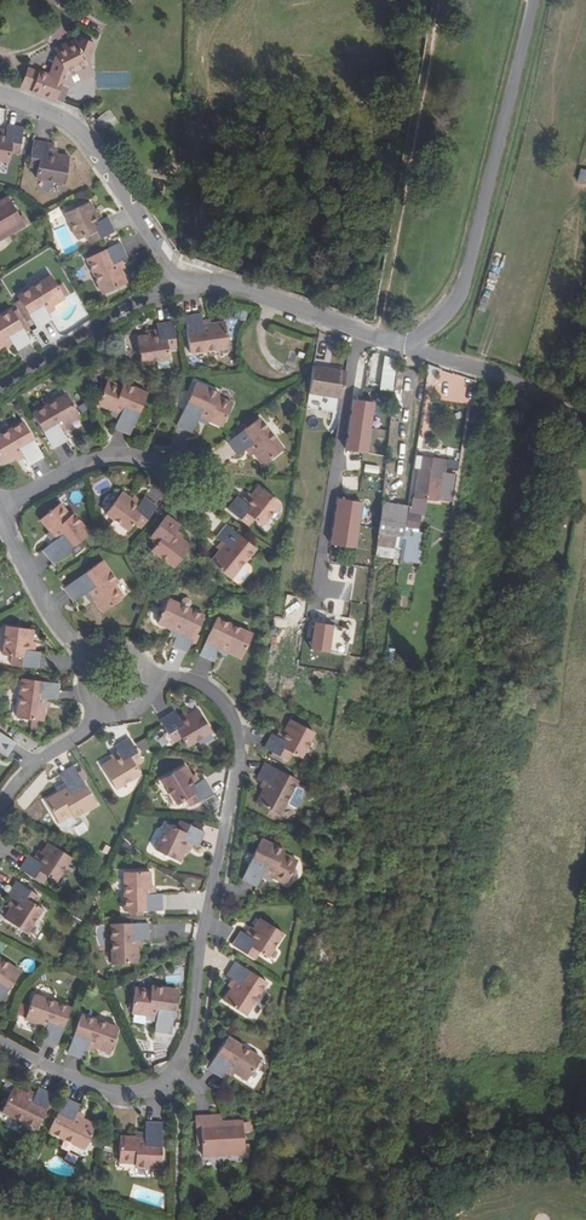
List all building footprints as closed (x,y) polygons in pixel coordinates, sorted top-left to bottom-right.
[(90,62),(96,43),(81,37),(52,50),(48,72),(28,65),(21,87),(54,100),(62,84),(69,87),(94,75),(90,62)] [(93,118),(99,132),(114,126),(109,112),(93,118)] [(21,146),(24,124),(7,123),(6,128),(6,135),(0,134),(0,159),(9,160),(11,151),(12,145),(21,146)] [(38,160),(37,166),(35,175),(64,180),(68,154),(56,152),(54,152),(54,155),(48,154),(49,147),(50,141),(33,138),(30,158),(38,160)] [(54,152),(56,152),(56,148),(49,147),(48,154),(54,155),(54,152)] [(578,182),(585,183),(585,170),(579,169),(578,182)] [(23,223),(7,196),(0,199),(0,237),(23,223)] [(91,230),(95,238),(115,229),(107,214),(103,216),(96,219),(93,213),(95,212),(94,210),(89,199),(65,210),(78,237),(86,233),(91,230)] [(96,219),(103,216),(99,208),(94,210),(95,212),(93,213),(96,219)] [(91,241),(95,238),(91,230),(86,233),(91,241)] [(107,259),(111,257),(117,255),(110,240),(76,255),(93,292),(116,281),(110,266),(107,259)] [(483,290),(496,294),(504,266),(492,262),(483,290)] [(43,309),(49,305),(62,296),(47,275),(16,297),(36,327),(48,318),(45,313),(43,309)] [(485,312),(489,299),(482,297),(478,310),(485,312)] [(52,308),(49,305),(43,309),(45,313),(52,308)] [(14,310),(13,307),(0,315),(0,344),(5,341),(11,338),(14,342),(18,347),(32,339),(25,327),(14,310)] [(15,309),(26,326),(28,325),(18,307),(15,309)] [(26,326),(15,309),(14,310),(25,327),(26,326)] [(203,322),(203,318),(202,311),(185,313),(190,350),(229,344),(226,319),(211,321),(203,322)] [(151,332),(148,333),(137,335),(141,360),(169,357),(168,346),(176,344),(173,318),(157,320),(157,327),(158,334),(152,335),(151,332)] [(158,334),(157,327),(148,328),(148,333),(151,332),(152,335),(158,334)] [(8,346),(14,342),(11,338),(5,341),(8,346)] [(310,394),(327,396),(342,399),(346,372),(314,366),(310,394)] [(122,408),(119,416),(115,426),(131,432),(147,390),(123,381),(121,385),(106,379),(100,393),(97,401),(96,402),(113,409),(114,405),(122,408)] [(209,414),(207,417),(223,424),(232,400),(218,394),(219,390),(195,380),(177,423),(192,430),(198,418),(201,411),(209,414)] [(61,426),(67,422),(80,414),(67,391),(33,412),(54,446),(67,438),(63,430),(61,426)] [(367,456),(375,402),(352,398),(344,452),(367,456)] [(111,413),(119,416),(122,408),(114,405),(113,409),(111,413)] [(206,421),(207,417),(209,414),(201,411),(198,418),(206,421)] [(250,444),(254,450),(263,462),(284,446),(260,414),(244,427),(234,434),(228,439),(238,453),(244,448),(250,444)] [(25,454),(30,463),(44,455),(26,419),(0,432),(0,455),(2,460),(16,453),(23,449),(25,454)] [(69,426),(67,422),(61,426),(63,430),(69,426)] [(234,434),(244,427),(242,424),(232,431),(234,434)] [(249,454),(254,450),(250,444),(244,448),(249,454)] [(419,471),(415,498),(426,500),(425,502),(434,504),(434,501),(436,501),(442,463),(432,461),(432,460),(421,458),(421,460),(418,459),(416,470),(419,471)] [(447,469),(457,470),(458,461),(448,460),(447,469)] [(253,515),(256,518),(263,525),(282,504),(263,486),(254,496),(253,497),(255,499),(250,503),(246,499),(241,495),(231,508),(246,522),(253,515)] [(138,518),(146,523),(159,506),(146,497),(142,502),(137,508),(133,504),(134,502),(132,501),(122,493),(107,513),(130,530),(135,523),(138,518)] [(251,493),(246,499),(250,503),(255,499),(253,497),(254,496),(251,493)] [(62,528),(55,532),(44,538),(52,553),(93,529),(80,508),(76,510),(68,497),(47,509),(54,521),(55,522),(58,521),(62,528)] [(137,508),(142,502),(135,497),(132,501),(134,502),(133,504),(137,508)] [(425,502),(426,500),(415,498),(412,498),(410,510),(424,512),(425,502)] [(330,547),(356,551),(362,503),(336,499),(330,547)] [(407,506),(381,502),(376,546),(393,550),(395,539),(403,539),(407,506)] [(163,535),(159,540),(154,548),(177,565),(192,544),(182,537),(181,536),(179,538),(174,534),(178,528),(182,523),(168,514),(156,530),(163,535)] [(250,525),(256,518),(253,515),(246,522),(250,525)] [(142,528),(146,523),(138,518),(135,523),(142,528)] [(51,523),(55,532),(62,528),(58,521),(55,522),(54,521),(51,523)] [(228,544),(222,550),(211,562),(231,578),(257,547),(230,523),(218,536),(224,541),(228,544)] [(184,533),(178,528),(174,534),(179,538),(181,536),(182,537),(184,533)] [(152,534),(159,540),(163,535),(156,530),(152,534)] [(219,547),(222,550),(228,544),(224,541),(219,547)] [(93,597),(95,598),(103,610),(123,595),(114,582),(117,580),(102,559),(64,586),(74,600),(84,593),(90,588),(95,595),(93,597)] [(90,601),(95,598),(93,597),(95,595),(90,588),(84,593),(90,601)] [(203,616),(167,599),(156,626),(176,636),(171,648),(186,654),(203,616)] [(224,646),(231,650),(243,656),(254,632),(219,616),(203,653),(218,660),(222,651),(224,646)] [(314,623),(309,651),(345,657),(349,628),(314,623)] [(31,641),(33,642),(35,630),(9,625),(5,653),(14,655),(20,656),(18,664),(39,667),(41,651),(37,650),(30,649),(31,641)] [(30,649),(37,650),(38,642),(33,642),(31,641),(30,649)] [(229,654),(231,650),(224,646),(222,651),(229,654)] [(46,698),(51,699),(58,700),(61,682),(24,677),(18,716),(43,720),(45,705),(46,698)] [(124,684),(115,689),(121,698),(130,693),(124,684)] [(179,732),(181,737),(185,745),(211,731),(199,708),(188,714),(186,715),(187,717),(182,720),(178,714),(175,709),(161,716),(172,736),(179,732)] [(186,715),(188,714),(185,710),(178,714),(182,720),(187,717),(186,715)] [(289,751),(295,754),(302,757),(315,732),(292,720),(286,732),(285,734),(288,735),(284,741),(278,738),(274,735),(266,750),(284,760),(289,751)] [(282,730),(278,738),(284,741),(288,735),(285,734),(286,732),(282,730)] [(1,752),(8,755),(16,740),(0,731),(0,751),(1,752)] [(174,741),(181,737),(179,732),(172,736),(174,741)] [(131,761),(139,757),(127,738),(114,746),(117,751),(120,757),(114,760),(113,758),(112,759),(100,766),(114,789),(139,774),(134,767),(131,761)] [(120,757),(117,751),(109,755),(112,759),(113,758),(114,760),(120,757)] [(289,763),(295,754),(289,751),(284,760),(289,763)] [(142,762),(139,757),(131,761),(134,767),(142,762)] [(187,794),(191,802),(213,790),(207,776),(198,780),(192,783),(189,778),(191,776),(191,774),(186,763),(162,775),(174,801),(182,797),(187,794)] [(270,785),(266,792),(259,805),(282,817),(301,782),(267,765),(259,779),(266,783),(270,785)] [(61,796),(59,795),(45,804),(58,824),(73,816),(74,818),(97,804),(74,766),(59,775),(65,785),(68,791),(61,796)] [(192,783),(198,780),(195,772),(191,774),(191,776),(189,778),(192,783)] [(56,790),(59,795),(61,796),(68,791),(65,785),(56,790)] [(186,804),(191,802),(187,794),(182,797),(186,804)] [(182,830),(187,822),(182,819),(177,827),(182,830)] [(187,842),(192,844),(196,847),(205,831),(187,822),(182,830),(177,827),(168,822),(152,849),(175,862),(183,848),(187,842)] [(188,851),(192,844),(187,842),(183,848),(188,851)] [(271,880),(272,880),(286,887),(297,863),(282,857),(284,852),(260,842),(241,882),(257,890),(261,881),(264,873),(272,876),(271,880)] [(40,874),(45,878),(53,882),(68,858),(46,844),(40,854),(39,855),(41,857),(37,864),(32,861),(26,857),(18,870),(35,882),(40,874)] [(37,853),(32,861),(37,864),(41,857),(39,855),(40,854),(37,853)] [(135,895),(130,895),(123,895),(123,913),(161,912),(160,873),(134,873),(134,888),(135,895)] [(264,873),(261,881),(269,885),(272,880),(271,880),(272,876),(264,873)] [(40,885),(45,878),(40,874),(35,882),(40,885)] [(10,909),(9,910),(3,920),(25,935),(41,910),(33,905),(28,902),(33,895),(15,883),(6,898),(10,900),(16,905),(12,911),(10,909)] [(28,902),(33,905),(37,898),(33,895),(28,902)] [(6,908),(9,910),(10,909),(12,911),(16,905),(10,900),(6,908)] [(254,952),(259,955),(267,960),(283,937),(262,923),(255,933),(255,934),(257,936),(253,941),(247,937),(242,933),(232,948),(249,959),(254,952)] [(122,941),(122,950),(123,964),(148,963),(147,925),(110,926),(111,942),(118,942),(122,941)] [(251,930),(247,937),(253,941),(257,936),(255,934),(255,933),(251,930)] [(253,962),(259,955),(254,952),(249,959),(253,962)] [(21,976),(0,962),(0,1008),(21,976)] [(235,984),(231,991),(223,1002),(245,1016),(266,985),(236,964),(227,979),(232,982),(235,984)] [(156,1018),(155,1025),(154,1036),(170,1038),(176,993),(150,989),(149,994),(133,992),(130,1016),(146,1019),(147,1019),(147,1016),(156,1018)] [(43,1031),(42,1035),(39,1043),(55,1049),(68,1011),(32,998),(23,1023),(36,1028),(43,1031)] [(145,1024),(155,1025),(156,1018),(147,1016),(147,1019),(146,1019),(145,1024)] [(86,1049),(93,1052),(107,1056),(115,1032),(79,1019),(66,1057),(81,1063),(84,1053),(86,1049)] [(230,1073),(236,1077),(251,1085),(263,1062),(227,1043),(210,1074),(225,1083),(228,1078),(230,1073)] [(35,1101),(27,1097),(14,1091),(3,1114),(39,1131),(55,1097),(40,1090),(37,1097),(35,1101)] [(35,1101),(37,1097),(29,1093),(27,1097),(35,1101)] [(77,1118),(79,1114),(82,1108),(67,1101),(51,1133),(86,1150),(97,1128),(84,1121),(77,1118)] [(208,1134),(207,1123),(191,1125),(193,1150),(197,1150),(199,1163),(241,1159),(238,1127),(217,1129),(215,1129),(215,1134),(208,1134)] [(215,1129),(217,1129),(216,1123),(207,1123),(208,1134),(215,1134),(215,1129)] [(118,1150),(118,1160),(117,1169),(134,1170),(134,1174),(161,1175),(161,1130),(145,1130),(145,1140),(145,1148),(136,1149),(136,1145),(135,1145),(119,1145),(118,1150)] [(145,1148),(145,1140),(135,1140),(135,1145),(136,1145),(136,1149),(145,1148)]
